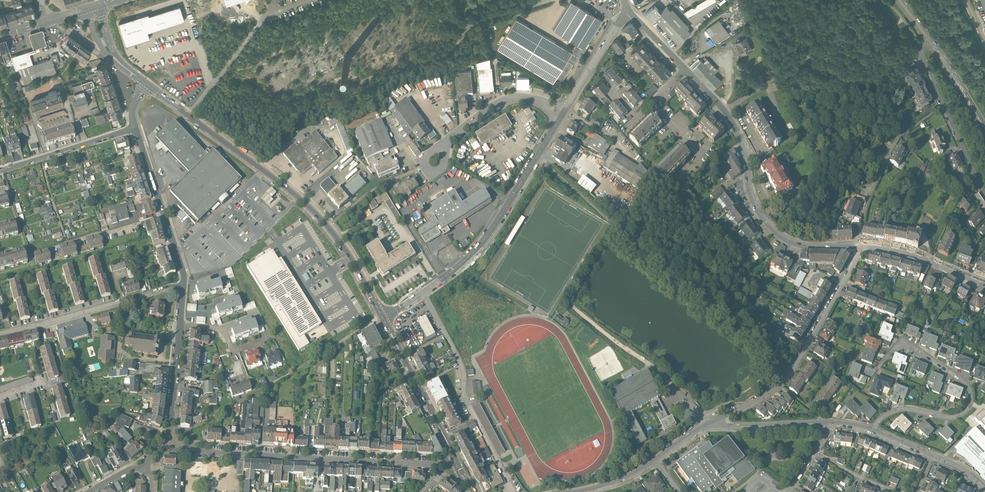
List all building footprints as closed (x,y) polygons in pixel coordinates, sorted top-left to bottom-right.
[(20,0),(12,0),(13,6),(16,5),(17,10),(23,8),(23,7),(20,0)] [(685,13),(688,18),(716,1),(716,0),(707,0),(685,13)] [(574,43),(586,50),(604,21),(571,1),(553,30),(574,43)] [(32,4),(23,7),(23,8),(26,18),(35,15),(34,10),(35,10),(34,7),(33,7),(32,4)] [(148,13),(118,22),(126,46),(149,38),(147,32),(184,20),(179,5),(148,15),(148,13)] [(653,22),(655,20),(679,45),(692,33),(668,8),(662,13),(656,7),(646,15),(653,22)] [(17,10),(15,11),(18,20),(26,18),(23,8),(17,10)] [(15,11),(5,14),(8,24),(18,20),(15,11)] [(580,56),(582,57),(586,50),(574,43),(569,51),(517,18),(497,51),(553,85),(556,79),(562,82),(573,64),(574,65),(580,56)] [(728,33),(719,21),(706,30),(706,31),(705,33),(708,37),(710,37),(715,43),(728,33)] [(632,24),(630,24),(622,29),(624,32),(621,34),(624,38),(626,37),(626,36),(627,36),(628,38),(637,32),(632,24)] [(42,31),(31,35),(30,36),(35,50),(38,49),(46,46),(43,36),(45,36),(43,32),(42,31)] [(79,45),(68,37),(62,45),(64,46),(62,50),(66,53),(68,49),(73,53),(79,45)] [(752,46),(746,37),(741,39),(740,37),(738,39),(739,41),(735,43),(740,51),(744,49),(745,50),(752,46)] [(623,45),(618,39),(612,44),(613,46),(616,49),(615,49),(617,51),(619,54),(626,49),(623,45)] [(0,43),(0,49),(1,52),(3,57),(4,63),(5,64),(10,62),(6,51),(9,50),(6,41),(0,43)] [(657,59),(642,44),(632,53),(647,69),(657,59)] [(86,49),(79,45),(73,53),(79,58),(86,49)] [(91,53),(86,49),(79,58),(81,60),(82,59),(85,62),(91,53)] [(29,52),(11,57),(16,71),(19,70),(33,65),(30,55),(29,52)] [(56,54),(51,56),(52,59),(51,59),(55,70),(57,69),(58,68),(57,65),(59,64),(56,54)] [(350,54),(338,59),(341,65),(353,59),(350,54)] [(908,67),(914,64),(910,56),(905,59),(907,61),(905,62),(908,67)] [(33,65),(19,70),(23,84),(56,73),(55,70),(51,59),(33,65)] [(490,59),(477,63),(477,69),(478,69),(480,94),(494,93),(492,68),(491,68),(490,59)] [(662,64),(657,59),(647,69),(651,74),(662,64)] [(707,59),(704,62),(702,59),(701,60),(692,69),(701,78),(703,81),(712,90),(721,81),(714,73),(717,70),(707,59)] [(97,61),(89,63),(91,69),(96,67),(106,64),(101,60),(97,61)] [(106,64),(96,67),(98,72),(95,73),(96,76),(109,71),(106,64)] [(665,65),(662,64),(651,74),(651,75),(656,80),(667,70),(664,67),(665,65)] [(903,69),(905,72),(915,68),(914,64),(908,67),(903,69)] [(609,69),(604,73),(610,79),(617,73),(612,66),(609,69)] [(923,80),(917,68),(905,74),(910,86),(912,85),(917,97),(927,92),(924,86),(925,85),(923,82),(923,83),(922,81),(923,80)] [(471,70),(455,72),(458,96),(473,95),(471,70)] [(672,75),(667,70),(656,80),(657,81),(656,82),(657,84),(660,85),(661,85),(672,75)] [(96,76),(93,77),(94,80),(98,79),(98,78),(100,77),(101,80),(100,81),(100,82),(101,82),(102,84),(112,81),(109,71),(96,76)] [(617,73),(610,79),(615,85),(619,82),(623,79),(617,73)] [(511,75),(502,76),(502,82),(503,85),(505,85),(512,84),(511,75)] [(529,77),(517,77),(518,87),(529,87),(529,77)] [(624,78),(623,79),(619,82),(623,86),(628,83),(624,78)] [(82,84),(72,87),(74,94),(83,91),(89,89),(95,87),(93,82),(92,81),(90,81),(82,84)] [(102,84),(100,85),(105,98),(116,94),(112,81),(102,84)] [(607,87),(606,87),(605,85),(602,81),(592,89),(600,98),(604,94),(609,90),(607,87)] [(38,82),(24,87),(26,92),(40,88),(38,82)] [(684,82),(675,90),(682,98),(683,97),(687,101),(694,95),(695,94),(684,82)] [(632,87),(628,83),(623,86),(627,91),(631,88),(632,87)] [(654,85),(645,93),(649,98),(658,89),(654,85)] [(627,91),(623,95),(628,101),(636,95),(631,88),(627,91)] [(56,91),(49,93),(49,95),(45,96),(46,98),(49,109),(63,104),(59,92),(56,93),(56,91)] [(83,91),(74,94),(76,100),(74,101),(74,102),(76,107),(78,106),(79,109),(88,106),(85,95),(83,91)] [(929,96),(927,92),(917,97),(922,107),(928,104),(927,102),(931,101),(930,99),(931,99),(930,96),(929,96)] [(76,100),(74,94),(67,96),(69,104),(74,102),(74,101),(76,100)] [(105,98),(109,111),(120,107),(116,94),(105,98)] [(604,94),(600,98),(604,103),(608,99),(604,94)] [(636,95),(628,101),(634,107),(638,104),(641,101),(636,95)] [(694,95),(687,101),(685,103),(697,116),(705,107),(694,95)] [(46,98),(31,102),(35,113),(49,109),(46,98)] [(463,98),(458,99),(459,112),(461,112),(461,114),(464,113),(466,112),(466,111),(468,110),(467,104),(466,104),(466,100),(464,101),(463,98)] [(425,123),(407,99),(399,105),(399,104),(399,105),(390,112),(408,136),(413,132),(423,124),(425,123)] [(594,104),(586,99),(582,105),(579,109),(589,115),(591,111),(591,110),(594,104)] [(612,104),(608,99),(604,103),(608,108),(609,107),(612,104)] [(622,106),(617,100),(612,104),(609,107),(615,113),(622,106)] [(754,124),(767,116),(763,110),(760,105),(759,104),(756,106),(755,105),(752,107),(752,108),(749,110),(747,111),(754,124)] [(622,106),(615,113),(620,119),(623,116),(628,112),(622,106)] [(100,114),(94,116),(97,123),(108,119),(106,115),(111,113),(113,119),(124,116),(120,107),(109,111),(100,114)] [(98,109),(90,111),(92,117),(94,116),(100,114),(98,109)] [(48,117),(47,116),(45,118),(43,117),(41,119),(40,118),(37,121),(40,123),(38,125),(42,129),(44,127),(45,128),(47,126),(48,127),(51,124),(52,126),(54,123),(55,125),(57,122),(59,124),(61,121),(62,122),(64,120),(65,121),(68,119),(65,116),(67,114),(63,110),(61,113),(60,111),(58,114),(57,113),(55,115),(53,114),(51,116),(50,115),(48,117)] [(445,111),(440,115),(447,124),(452,121),(445,111)] [(653,115),(641,126),(651,136),(663,125),(653,115)] [(505,116),(475,134),(482,146),(512,127),(505,116)] [(767,116),(754,124),(761,137),(775,129),(771,123),(767,116)] [(724,133),(709,117),(699,126),(714,142),(724,133)] [(86,118),(80,120),(83,128),(89,126),(86,118)] [(454,120),(444,128),(448,132),(457,125),(454,120)] [(155,139),(187,172),(185,174),(187,176),(181,182),(179,180),(172,186),(174,188),(170,193),(180,203),(178,206),(195,224),(202,217),(205,220),(222,203),(220,200),(241,180),(213,151),(210,154),(208,152),(207,152),(206,152),(205,153),(205,154),(206,154),(173,121),(155,139)] [(341,122),(336,124),(339,132),(345,130),(341,122)] [(377,122),(354,132),(366,160),(389,150),(377,122)] [(576,124),(572,122),(568,129),(572,132),(574,133),(579,126),(576,124)] [(423,124),(413,132),(420,141),(421,140),(421,139),(422,138),(423,139),(424,138),(424,139),(427,137),(426,136),(427,135),(431,140),(437,135),(433,130),(430,133),(423,124)] [(29,136),(26,125),(21,127),(25,138),(29,136)] [(71,126),(57,131),(60,142),(74,137),(71,126)] [(641,126),(629,137),(639,147),(651,136),(641,126)] [(779,136),(775,129),(761,137),(769,149),(774,147),(776,147),(778,146),(778,144),(782,142),(778,136),(779,136)] [(940,135),(937,129),(931,132),(932,136),(933,138),(930,139),(932,142),(934,141),(935,144),(936,146),(939,152),(943,150),(941,145),(945,143),(941,134),(940,135)] [(352,150),(345,130),(339,132),(347,152),(352,150)] [(57,131),(42,136),(46,147),(60,142),(57,131)] [(303,174),(312,166),(319,174),(338,158),(315,132),(297,147),(295,145),(283,155),(297,171),(299,169),(303,174)] [(607,141),(596,135),(587,149),(602,158),(610,144),(606,142),(607,141)] [(16,136),(10,138),(10,139),(15,153),(21,151),(16,136)] [(576,146),(562,138),(557,146),(556,145),(554,147),(561,151),(569,156),(576,146)] [(10,139),(4,141),(9,155),(15,153),(10,139)] [(124,140),(114,143),(117,152),(129,149),(126,139),(123,140),(124,140)] [(477,140),(471,144),(476,152),(482,148),(477,140)] [(853,142),(852,145),(851,154),(862,154),(862,151),(863,151),(864,149),(863,148),(862,151),(860,150),(861,148),(860,148),(856,145),(857,141),(856,141),(855,143),(853,142)] [(414,144),(413,143),(409,146),(416,156),(421,152),(418,149),(414,144)] [(681,145),(669,156),(678,166),(690,155),(681,145)] [(893,154),(902,159),(904,154),(905,155),(908,150),(902,147),(901,149),(897,147),(893,154)] [(638,167),(618,154),(619,153),(614,150),(603,166),(639,189),(649,174),(640,164),(638,167)] [(569,156),(561,151),(556,159),(560,161),(560,160),(564,163),(565,161),(566,161),(569,156)] [(733,151),(724,156),(730,165),(736,161),(738,160),(733,151)] [(346,170),(358,160),(351,152),(339,163),(346,170)] [(963,165),(957,152),(954,153),(949,156),(954,169),(960,166),(963,165)] [(898,166),(902,159),(893,154),(890,161),(898,166)] [(394,155),(373,164),(374,165),(376,171),(379,178),(400,169),(397,164),(399,163),(398,160),(396,161),(394,155)] [(607,157),(604,155),(599,164),(602,166),(607,157)] [(669,156),(657,168),(666,177),(678,166),(669,156)] [(137,157),(126,161),(128,164),(129,164),(131,170),(141,167),(137,157)] [(769,163),(769,162),(760,167),(762,170),(761,171),(763,174),(765,173),(768,178),(780,171),(774,160),(769,163)] [(741,168),(736,161),(730,165),(732,170),(728,173),(732,180),(741,174),(738,170),(741,168)] [(374,165),(367,167),(372,173),(376,171),(374,165)] [(131,170),(129,171),(132,180),(134,180),(144,177),(141,167),(131,170)] [(970,179),(965,170),(962,172),(959,173),(964,182),(970,179)] [(780,171),(768,178),(774,188),(786,181),(780,171)] [(366,185),(358,175),(340,192),(328,179),(321,186),(320,188),(339,209),(366,185)] [(590,193),(596,186),(584,176),(579,181),(578,184),(590,193)] [(144,177),(134,180),(137,187),(146,184),(144,177)] [(408,180),(397,187),(398,188),(393,191),(398,199),(407,194),(408,196),(409,196),(411,195),(411,194),(410,192),(419,187),(414,179),(409,182),(408,180)] [(79,183),(82,191),(88,189),(86,181),(79,183)] [(780,199),(793,191),(793,190),(790,185),(789,185),(786,181),(774,188),(778,195),(775,196),(777,200),(779,198),(780,199)] [(146,184),(137,187),(137,189),(135,190),(136,194),(138,193),(139,195),(149,192),(146,184)] [(724,190),(720,185),(714,190),(715,191),(711,194),(714,197),(724,190)] [(276,193),(271,188),(266,193),(268,195),(271,198),(276,193)] [(454,191),(428,207),(429,208),(428,209),(426,206),(421,209),(417,211),(421,217),(424,215),(428,223),(429,222),(430,224),(418,231),(426,243),(441,234),(439,231),(442,230),(445,235),(450,231),(448,228),(492,201),(485,190),(462,204),(454,191)] [(723,201),(732,195),(729,190),(720,197),(723,201)] [(980,203),(984,198),(979,190),(973,194),(980,203)] [(139,195),(142,203),(151,200),(151,199),(150,196),(149,192),(139,195)] [(386,192),(374,200),(377,205),(384,201),(385,202),(390,199),(386,192)] [(0,197),(0,210),(10,207),(6,195),(0,197)] [(271,198),(268,195),(263,200),(268,206),(274,201),(271,198)] [(726,206),(735,199),(732,195),(723,201),(726,206)] [(969,197),(966,195),(960,201),(959,200),(958,199),(957,202),(959,203),(960,202),(967,208),(973,203),(968,198),(969,197)] [(861,202),(852,198),(844,216),(849,218),(849,217),(853,219),(853,218),(855,215),(856,216),(861,202)] [(402,219),(390,199),(385,202),(397,222),(402,219)] [(730,210),(737,204),(738,203),(735,199),(726,206),(730,210)] [(377,205),(374,200),(368,203),(373,210),(378,207),(377,205)] [(153,204),(143,207),(145,213),(142,214),(143,218),(146,217),(147,216),(155,214),(156,214),(153,204)] [(731,215),(740,208),(737,204),(730,210),(728,211),(731,215)] [(48,214),(53,213),(51,207),(39,211),(40,216),(43,215),(44,219),(49,217),(48,214)] [(120,209),(115,210),(117,217),(119,222),(129,219),(126,207),(120,209)] [(731,215),(735,219),(743,212),(740,208),(731,215)] [(876,218),(880,220),(882,215),(878,214),(880,210),(874,208),(871,217),(876,218)] [(984,215),(978,208),(969,217),(975,224),(984,215)] [(117,217),(115,210),(109,212),(111,218),(110,219),(111,224),(117,223),(115,217),(117,217)] [(747,217),(743,212),(735,219),(738,224),(743,220),(747,217)] [(158,220),(145,225),(148,236),(151,236),(162,232),(158,220)] [(745,234),(754,226),(751,222),(750,221),(747,224),(741,229),(745,234)] [(15,222),(1,226),(4,238),(19,234),(15,222)] [(870,235),(872,225),(865,223),(863,233),(870,235)] [(877,236),(884,237),(886,228),(887,225),(883,224),(883,227),(879,226),(877,236)] [(877,236),(879,226),(872,225),(870,235),(877,236)] [(758,231),(754,226),(745,234),(749,239),(755,234),(759,232),(758,231)] [(852,239),(851,227),(837,229),(837,232),(838,238),(838,240),(852,239)] [(895,240),(897,230),(893,229),(893,227),(890,227),(890,228),(886,228),(884,237),(884,238),(895,240)] [(895,240),(906,241),(908,232),(901,231),(897,230),(895,240)] [(909,231),(908,230),(908,231),(908,232),(906,241),(918,245),(922,233),(917,232),(917,233),(914,232),(909,231)] [(946,231),(939,248),(948,252),(956,235),(946,231)] [(162,232),(151,236),(154,246),(165,242),(162,232)] [(100,234),(86,238),(87,245),(89,250),(103,246),(100,234)] [(755,250),(764,243),(760,238),(757,241),(751,245),(755,250)] [(409,243),(387,257),(386,255),(387,254),(378,241),(367,248),(377,265),(375,266),(383,278),(389,274),(389,272),(416,255),(409,243)] [(73,242),(59,246),(61,252),(63,258),(77,254),(73,242)] [(779,254),(780,253),(782,254),(786,246),(785,245),(782,242),(776,252),(779,254)] [(768,248),(764,243),(755,250),(759,255),(765,251),(768,248)] [(964,246),(962,245),(958,253),(958,254),(957,256),(970,262),(971,258),(969,257),(973,250),(970,249),(971,247),(965,244),(964,246)] [(87,245),(75,248),(77,254),(89,250),(87,245)] [(48,249),(33,253),(37,265),(51,261),(49,256),(48,249)] [(158,252),(156,253),(161,268),(163,268),(173,265),(168,249),(163,250),(158,252)] [(25,250),(10,254),(14,266),(28,262),(25,250)] [(271,250),(246,266),(264,294),(292,277),(280,258),(278,260),(271,250)] [(841,250),(840,251),(834,263),(832,264),(829,269),(834,271),(840,274),(851,255),(841,250)] [(804,262),(810,262),(810,251),(801,251),(801,256),(800,256),(800,261),(800,262),(804,262)] [(820,251),(810,251),(810,262),(810,264),(816,264),(820,264),(820,251)] [(829,265),(829,251),(820,251),(820,264),(829,265)] [(840,251),(829,251),(829,265),(832,264),(834,263),(840,251)] [(869,259),(869,260),(871,260),(871,262),(875,263),(875,261),(879,262),(881,254),(871,251),(871,252),(869,259)] [(61,252),(49,256),(51,261),(63,258),(61,252)] [(787,272),(793,261),(784,257),(784,255),(782,254),(780,253),(779,254),(776,252),(770,263),(775,266),(775,268),(782,271),(784,270),(787,272)] [(0,256),(0,269),(14,266),(10,254),(0,256)] [(881,254),(879,262),(882,263),(881,266),(885,267),(886,264),(889,265),(891,257),(881,254)] [(891,257),(889,265),(892,266),(891,269),(895,270),(896,267),(899,267),(901,259),(891,257)] [(973,269),(974,271),(984,276),(984,260),(979,257),(973,269)] [(89,261),(94,280),(95,279),(103,277),(98,258),(89,261)] [(901,259),(899,267),(902,268),(901,271),(905,272),(906,269),(909,270),(911,262),(901,259)] [(795,278),(804,262),(800,262),(800,261),(797,263),(793,261),(787,272),(786,273),(795,278)] [(125,262),(110,266),(112,272),(126,268),(125,262)] [(911,262),(909,270),(914,271),(913,273),(919,275),(920,273),(922,265),(911,262)] [(173,265),(163,268),(165,272),(158,274),(159,279),(176,274),(173,265)] [(63,268),(68,287),(70,286),(78,284),(72,266),(63,268)] [(132,267),(126,269),(129,278),(135,276),(132,267)] [(231,268),(225,270),(228,278),(234,276),(231,268)] [(806,273),(800,270),(794,282),(800,285),(806,273)] [(865,279),(866,280),(868,274),(865,273),(860,271),(858,276),(865,279)] [(958,279),(948,273),(942,283),(944,284),(951,289),(954,285),(958,279)] [(37,277),(42,295),(43,295),(51,292),(46,274),(37,277)] [(935,277),(928,274),(924,284),(924,285),(932,288),(932,286),(933,284),(937,286),(939,281),(935,279),(935,277)] [(95,279),(101,298),(111,295),(105,276),(103,277),(95,279)] [(865,279),(858,276),(855,282),(861,284),(864,285),(866,280),(865,279)] [(304,334),(321,324),(292,277),(264,294),(300,350),(309,343),(304,334)] [(10,282),(15,301),(16,301),(24,299),(19,280),(10,282)] [(198,286),(196,287),(198,294),(199,298),(209,294),(209,295),(216,293),(216,291),(222,289),(222,288),(219,281),(210,284),(209,280),(197,284),(198,286)] [(817,290),(825,295),(830,286),(820,281),(816,289),(817,290)] [(970,288),(962,282),(958,288),(957,290),(965,295),(970,288)] [(138,283),(125,287),(127,294),(140,291),(138,285),(138,283)] [(70,286),(75,305),(85,302),(79,284),(78,284),(70,286)] [(812,299),(815,293),(801,285),(798,290),(812,299)] [(847,290),(842,289),(840,294),(848,297),(847,299),(851,300),(851,298),(855,300),(858,292),(848,288),(847,290)] [(812,299),(820,303),(825,295),(817,290),(815,293),(812,299)] [(43,295),(49,314),(59,311),(53,292),(51,292),(43,295)] [(868,295),(858,292),(855,300),(856,300),(865,304),(868,295)] [(977,292),(973,297),(969,304),(974,308),(976,305),(980,307),(981,304),(982,305),(984,302),(984,301),(984,299),(984,297),(977,292)] [(868,295),(865,304),(874,307),(878,299),(868,295)] [(224,301),(225,305),(216,308),(217,313),(219,316),(225,314),(226,316),(233,313),(232,312),(242,309),(238,298),(236,299),(235,297),(230,299),(224,301)] [(20,318),(21,320),(30,317),(25,298),(24,299),(16,301),(20,318)] [(812,299),(808,305),(816,310),(820,303),(812,299)] [(878,299),(874,307),(884,311),(887,303),(878,299)] [(254,302),(243,306),(245,312),(256,308),(254,302)] [(887,303),(884,311),(894,315),(896,310),(897,307),(887,303)] [(165,306),(153,305),(153,309),(151,309),(150,314),(152,314),(152,317),(157,318),(157,320),(159,320),(159,318),(163,318),(164,311),(165,306)] [(800,309),(813,316),(815,311),(807,307),(806,309),(804,308),(805,308),(801,306),(800,309)] [(810,321),(813,316),(800,309),(797,307),(796,310),(798,312),(801,314),(802,313),(803,314),(802,316),(810,321)] [(8,320),(6,308),(0,309),(1,312),(3,321),(8,320)] [(896,310),(894,315),(902,318),(904,313),(896,310)] [(219,316),(217,313),(212,315),(213,318),(210,319),(212,325),(215,324),(214,321),(217,320),(219,325),(222,324),(219,316)] [(108,315),(99,318),(101,326),(111,323),(108,315)] [(564,319),(563,320),(561,318),(558,315),(555,318),(564,327),(565,326),(566,327),(569,324),(567,323),(568,322),(564,319)] [(435,333),(427,316),(419,320),(427,337),(435,333)] [(795,317),(793,319),(807,327),(809,322),(801,318),(800,320),(798,319),(799,318),(795,317)] [(807,327),(793,319),(792,322),(795,324),(796,323),(797,324),(796,327),(804,331),(807,327)] [(241,327),(232,331),(234,336),(235,339),(241,337),(242,338),(249,336),(248,335),(258,331),(257,327),(254,321),(252,322),(251,320),(240,324),(241,327)] [(827,325),(824,329),(832,334),(833,335),(838,326),(829,321),(828,322),(827,322),(826,324),(827,325)] [(892,327),(883,323),(879,334),(886,337),(891,339),(892,339),(893,335),(890,333),(890,332),(892,327)] [(85,324),(56,332),(59,343),(60,343),(62,351),(68,349),(66,341),(69,340),(88,335),(85,324)] [(919,330),(908,325),(904,334),(916,338),(918,333),(919,330)] [(379,334),(375,326),(362,334),(363,336),(362,336),(363,339),(364,338),(367,344),(366,345),(368,348),(369,347),(370,349),(384,342),(380,335),(379,335),(378,334),(379,334)] [(787,330),(801,338),(803,333),(795,329),(794,331),(792,330),(793,329),(787,326),(785,329),(787,330)] [(832,334),(824,329),(820,336),(828,341),(832,334)] [(801,338),(787,330),(785,334),(789,336),(789,335),(791,336),(790,338),(798,342),(801,338)] [(37,331),(22,334),(24,344),(39,340),(37,331)] [(201,332),(190,331),(189,343),(200,344),(213,345),(214,340),(200,339),(201,332)] [(938,338),(925,333),(920,344),(937,350),(939,345),(936,344),(938,338)] [(22,334),(7,338),(9,347),(24,344),(22,334)] [(129,348),(133,348),(132,352),(136,353),(137,353),(148,354),(149,354),(153,354),(152,355),(154,355),(157,355),(158,355),(158,351),(159,348),(160,345),(159,345),(159,343),(159,339),(160,339),(160,338),(158,338),(155,338),(154,338),(153,338),(151,338),(150,338),(147,337),(146,337),(143,337),(142,337),(139,337),(139,336),(138,336),(138,337),(135,336),(134,336),(134,334),(130,334),(129,339),(129,340),(126,341),(125,341),(126,342),(125,345),(124,346),(125,346),(126,346),(128,348),(128,349),(129,349),(129,348)] [(114,341),(114,338),(102,337),(101,351),(100,351),(99,359),(102,359),(102,362),(106,364),(109,362),(110,360),(113,360),(114,352),(113,352),(113,345),(115,345),(115,342),(114,341)] [(875,340),(874,340),(873,340),(871,339),(868,337),(865,340),(868,342),(866,347),(876,351),(877,351),(879,345),(881,345),(881,343),(881,342),(879,341),(878,342),(878,341),(877,341),(875,340)] [(0,339),(0,349),(9,347),(7,338),(0,339)] [(200,344),(189,343),(188,351),(198,352),(198,346),(200,346),(200,344)] [(829,350),(819,345),(814,353),(824,359),(825,358),(827,359),(831,353),(828,352),(829,350)] [(49,347),(40,349),(40,350),(45,365),(54,362),(49,347)] [(876,351),(866,347),(862,359),(872,363),(876,351)] [(955,351),(946,348),(945,349),(941,347),(938,356),(951,361),(954,355),(955,351)] [(413,358),(415,357),(419,355),(418,352),(419,352),(416,348),(410,351),(413,358)] [(259,356),(257,350),(251,352),(256,364),(261,362),(259,356)] [(382,364),(375,350),(370,353),(377,366),(382,364)] [(419,352),(418,352),(419,355),(415,357),(416,359),(414,360),(417,366),(425,362),(424,358),(426,357),(423,350),(419,352)] [(198,352),(188,351),(187,362),(199,363),(200,352),(198,352)] [(279,357),(276,351),(271,353),(275,365),(281,362),(279,357)] [(251,352),(246,354),(248,360),(250,366),(256,364),(251,352)] [(275,365),(271,353),(265,355),(267,361),(270,367),(275,365)] [(907,357),(895,353),(892,362),(899,364),(897,370),(904,372),(907,363),(905,363),(907,357)] [(973,361),(959,356),(959,358),(957,363),(955,367),(969,372),(973,361)] [(399,369),(394,360),(385,364),(388,368),(389,367),(392,372),(399,369)] [(425,362),(417,366),(420,372),(433,366),(431,362),(429,364),(427,366),(426,364),(427,363),(427,362),(429,361),(428,360),(425,362)] [(819,365),(811,360),(809,362),(817,368),(819,365)] [(917,361),(916,361),(915,364),(914,363),(912,366),(910,373),(914,375),(915,371),(924,374),(928,365),(917,361)] [(54,362),(45,365),(49,380),(58,377),(54,362)] [(134,370),(135,363),(128,362),(127,369),(134,370)] [(199,363),(187,362),(186,371),(196,372),(198,372),(199,363)] [(809,362),(801,374),(807,378),(808,379),(817,368),(809,362)] [(433,366),(420,372),(424,379),(434,374),(433,372),(431,372),(429,369),(430,368),(432,370),(439,366),(438,363),(435,364),(433,366)] [(862,366),(852,363),(848,375),(857,379),(858,379),(859,374),(862,366)] [(978,366),(973,378),(984,382),(984,369),(978,366)] [(123,370),(117,370),(117,371),(112,371),(112,375),(110,375),(110,377),(116,377),(127,375),(128,370),(127,369),(123,368),(123,370)] [(168,371),(155,369),(154,375),(154,381),(156,381),(167,382),(168,371)] [(196,372),(186,371),(185,380),(197,381),(197,378),(195,378),(196,372)] [(642,374),(610,392),(623,416),(624,415),(639,444),(647,439),(631,411),(650,401),(661,421),(660,421),(665,430),(676,424),(672,415),(669,417),(658,397),(661,395),(648,371),(642,374)] [(944,376),(932,372),(928,381),(934,383),(932,389),(939,392),(943,383),(941,382),(944,376)] [(801,374),(800,373),(790,387),(797,393),(799,390),(798,390),(807,378),(801,374)] [(858,379),(857,379),(857,380),(865,383),(867,377),(859,374),(858,379)] [(31,376),(20,380),(22,385),(33,381),(31,376)] [(892,381),(877,376),(871,392),(879,394),(883,385),(890,387),(892,381)] [(841,383),(834,377),(825,389),(832,395),(841,383)] [(439,379),(427,385),(432,394),(433,396),(433,397),(437,406),(438,405),(449,400),(447,397),(448,396),(441,382),(440,383),(439,379)] [(212,380),(204,381),(205,393),(213,393),(213,388),(212,380)] [(167,382),(156,381),(156,389),(166,390),(167,382)] [(248,382),(240,384),(240,385),(229,389),(232,397),(244,394),(244,393),(251,390),(248,382)] [(476,383),(469,384),(470,386),(467,386),(468,395),(471,395),(471,397),(478,396),(476,383)] [(963,389),(950,384),(949,385),(946,393),(960,398),(963,389)] [(908,389),(897,385),(891,401),(897,403),(900,395),(905,397),(908,389)] [(61,386),(52,388),(56,403),(66,401),(61,386)] [(196,390),(184,389),(183,395),(192,396),(192,397),(194,397),(199,397),(199,391),(196,391),(196,390)] [(410,389),(398,395),(399,397),(402,395),(404,400),(405,399),(406,402),(414,398),(410,389)] [(832,395),(825,389),(816,401),(824,406),(832,395)] [(792,399),(784,393),(780,398),(787,403),(788,404),(792,399)] [(165,396),(149,395),(149,397),(155,398),(155,401),(153,401),(152,404),(154,404),(154,410),(164,411),(165,396)] [(192,396),(183,395),(182,407),(191,407),(192,398),(193,398),(194,397),(192,397),(192,396)] [(33,396),(24,398),(28,414),(37,411),(33,396)] [(780,398),(778,397),(775,401),(781,406),(783,408),(787,403),(780,398)] [(414,398),(406,402),(408,405),(405,406),(407,409),(410,408),(412,413),(420,409),(414,398)] [(860,408),(851,399),(845,406),(848,408),(854,414),(855,414),(859,410),(860,408)] [(449,400),(438,405),(442,413),(453,408),(449,400)] [(775,401),(773,400),(770,405),(776,410),(778,411),(781,406),(775,401)] [(66,401),(56,403),(61,418),(70,416),(66,401)] [(252,419),(253,405),(247,404),(247,402),(243,401),(242,421),(245,421),(245,419),(252,420),(252,419)] [(876,411),(866,402),(860,408),(859,410),(862,412),(869,419),(876,411)] [(770,405),(768,404),(764,409),(768,411),(772,414),(772,415),(776,410),(770,405)] [(8,421),(4,406),(0,407),(0,423),(8,421)] [(764,409),(760,406),(757,411),(758,411),(761,414),(764,416),(768,411),(764,409)] [(191,407),(182,407),(181,420),(191,420),(191,407)] [(462,424),(453,408),(442,413),(451,430),(462,424)] [(164,411),(154,410),(153,415),(148,414),(147,417),(153,417),(163,420),(164,411)] [(37,411),(28,414),(32,429),(41,426),(37,411)] [(912,423),(902,414),(899,418),(898,417),(891,425),(894,428),(898,425),(905,431),(907,429),(909,431),(911,428),(909,426),(912,423)] [(132,420),(118,415),(116,427),(110,429),(114,436),(119,433),(122,431),(123,431),(124,428),(128,429),(132,420)] [(163,420),(153,417),(147,417),(147,421),(151,421),(150,424),(154,425),(154,426),(161,428),(163,420)] [(191,420),(181,420),(180,427),(191,428),(191,423),(192,425),(201,422),(199,417),(191,420)] [(252,420),(245,419),(245,421),(244,430),(244,432),(251,433),(252,429),(252,420)] [(918,421),(916,419),(912,423),(909,426),(911,428),(914,426),(918,421)] [(934,429),(924,419),(921,423),(917,427),(918,427),(927,436),(929,435),(930,434),(929,434),(934,429)] [(333,420),(325,420),(324,438),(329,438),(330,436),(330,429),(331,429),(331,425),(332,425),(333,420)] [(473,420),(466,424),(470,430),(477,427),(473,420)] [(4,439),(13,436),(8,421),(0,423),(0,426),(4,439)] [(269,427),(266,427),(266,432),(263,432),(262,445),(274,446),(275,421),(269,421),(268,421),(268,425),(269,425),(269,427)] [(287,422),(275,421),(274,446),(276,446),(277,446),(290,447),(293,447),(294,433),(287,432),(287,422)] [(954,432),(946,425),(943,428),(939,432),(940,433),(947,440),(954,432)] [(937,435),(940,433),(939,432),(943,428),(941,426),(935,433),(937,435)] [(333,439),(332,449),(334,449),(335,450),(336,450),(337,449),(338,449),(339,439),(340,429),(340,427),(334,427),(334,429),(331,429),(330,429),(330,436),(329,438),(333,439)] [(313,441),(313,448),(324,449),(324,438),(319,438),(319,428),(313,428),(313,441)] [(255,429),(252,429),(251,433),(251,444),(254,445),(256,445),(257,445),(258,445),(259,440),(260,432),(256,432),(256,429),(255,429)] [(976,430),(966,439),(968,441),(956,452),(984,483),(984,440),(976,430)] [(139,443),(138,444),(136,443),(134,445),(131,441),(123,431),(122,431),(119,433),(131,447),(138,455),(144,449),(139,443)] [(221,432),(207,431),(207,442),(220,443),(221,434),(221,432)] [(463,432),(454,437),(459,448),(468,443),(472,441),(470,438),(467,439),(463,432)] [(225,434),(221,434),(220,443),(230,443),(231,435),(225,434)] [(413,437),(417,444),(424,444),(418,434),(413,437)] [(244,444),(244,435),(236,435),(236,444),(244,444)] [(366,435),(366,440),(360,440),(359,450),(370,451),(370,438),(370,435),(366,435)] [(431,437),(433,445),(433,455),(442,455),(443,452),(435,436),(431,437)] [(476,438),(479,448),(486,446),(482,436),(476,438)] [(866,438),(861,436),(860,437),(858,443),(863,445),(866,438)] [(300,439),(293,438),(293,447),(307,448),(307,439),(303,439),(303,437),(300,437),(300,439)] [(324,438),(324,449),(332,449),(333,439),(329,438),(324,438)] [(372,441),(373,438),(370,438),(370,451),(379,452),(379,443),(379,441),(372,441)] [(691,483),(693,481),(701,491),(705,491),(709,489),(713,486),(716,489),(718,488),(721,491),(725,491),(721,486),(724,484),(722,481),(731,474),(738,483),(755,470),(746,458),(744,459),(728,438),(713,449),(709,443),(699,450),(697,448),(677,463),(691,483)] [(872,441),(866,438),(863,445),(869,447),(872,441)] [(346,439),(339,439),(338,449),(349,450),(349,439),(346,439)] [(360,440),(349,439),(349,450),(359,450),(360,440)] [(878,442),(872,440),(872,441),(869,447),(875,449),(878,442)] [(883,445),(878,442),(875,449),(880,452),(883,445)] [(397,443),(395,443),(395,445),(394,452),(403,453),(403,443),(402,443),(397,443)] [(417,444),(403,443),(403,453),(416,454),(417,444)] [(468,443),(459,448),(465,458),(474,453),(473,451),(475,450),(472,444),(470,446),(468,443)] [(388,444),(386,444),(385,452),(394,452),(395,445),(388,444)] [(424,444),(417,444),(416,454),(433,455),(433,445),(424,444)] [(889,447),(883,445),(880,452),(886,454),(889,447)] [(482,449),(486,458),(491,455),(487,446),(482,449)] [(79,454),(75,457),(75,453),(74,451),(77,450),(75,447),(68,450),(76,465),(83,461),(79,454)] [(138,455),(131,447),(125,452),(132,460),(138,455)] [(125,463),(116,448),(110,451),(112,454),(107,457),(109,460),(109,461),(111,459),(114,458),(118,466),(125,463)] [(900,452),(895,450),(892,457),(897,459),(900,452)] [(905,454),(900,452),(897,459),(902,461),(905,454)] [(474,453),(465,458),(470,467),(483,460),(482,456),(476,459),(475,456),(476,455),(475,453),(474,454),(474,453)] [(911,457),(905,454),(902,461),(903,462),(908,464),(908,463),(911,457)] [(917,459),(911,456),(911,457),(908,463),(914,466),(917,459)] [(104,463),(102,463),(100,464),(97,458),(91,461),(95,468),(98,466),(102,475),(108,472),(104,463)] [(181,459),(164,458),(164,467),(170,467),(181,468),(181,459)] [(923,461),(917,459),(914,466),(920,468),(921,466),(923,461)] [(470,467),(471,470),(474,476),(483,471),(482,470),(484,469),(483,467),(481,468),(481,467),(479,467),(479,465),(480,465),(481,465),(485,463),(483,460),(470,467)] [(821,460),(820,460),(816,465),(817,465),(823,469),(826,464),(825,463),(821,460)] [(269,464),(261,463),(260,474),(265,474),(266,475),(265,476),(264,485),(268,485),(269,474),(269,464)] [(282,464),(269,464),(269,474),(276,475),(274,476),(274,478),(276,480),(276,484),(281,484),(282,464)] [(294,465),(282,464),(281,484),(288,484),(288,474),(294,475),(294,465)] [(0,467),(0,474),(8,470),(6,465),(0,467)] [(307,466),(294,465),(294,475),(303,475),(303,476),(302,480),(306,480),(307,466)] [(823,469),(817,465),(814,470),(814,471),(820,474),(823,469)] [(939,479),(944,469),(937,465),(937,466),(934,471),(937,473),(935,477),(939,479)] [(318,466),(307,466),(306,480),(305,486),(310,486),(310,479),(312,480),(313,478),(317,478),(317,476),(318,466)] [(169,473),(165,473),(164,491),(179,491),(181,468),(170,467),(169,473)] [(332,467),(325,467),(323,487),(328,488),(328,482),(326,479),(327,477),(331,477),(332,467)] [(369,469),(368,485),(368,491),(373,491),(373,484),(374,484),(374,486),(376,486),(376,479),(376,469),(369,469)] [(946,470),(944,469),(939,479),(944,482),(948,473),(945,472),(946,470)] [(394,470),(382,470),(381,479),(381,490),(390,491),(390,484),(386,483),(384,483),(385,480),(384,480),(384,479),(394,479),(394,470)] [(402,471),(394,470),(394,479),(394,483),(397,483),(397,479),(402,479),(402,476),(402,471)] [(76,471),(68,476),(73,485),(81,481),(78,476),(80,475),(78,473),(77,474),(76,471)] [(483,471),(474,476),(474,477),(476,480),(477,482),(480,484),(480,485),(488,480),(486,477),(487,476),(486,474),(485,475),(483,471)] [(480,485),(484,491),(486,491),(503,483),(497,471),(491,474),(493,477),(488,480),(480,485)] [(820,474),(814,471),(811,476),(817,480),(820,475),(820,474)] [(423,472),(413,472),(413,473),(413,480),(425,481),(425,476),(423,476),(423,472)] [(664,479),(658,472),(655,475),(657,477),(658,478),(659,478),(661,481),(664,479)] [(60,475),(56,477),(56,476),(54,478),(53,477),(51,477),(50,478),(49,479),(50,481),(52,482),(52,481),(53,482),(56,487),(58,491),(61,491),(67,489),(60,475)] [(817,480),(811,476),(808,481),(814,485),(817,480)] [(655,478),(652,478),(651,479),(661,491),(663,491),(664,491),(664,490),(666,488),(664,486),(665,485),(663,483),(661,481),(659,478),(658,478),(657,477),(655,478)] [(446,479),(443,482),(442,481),(439,486),(447,491),(452,491),(457,487),(448,479),(446,479)] [(649,483),(647,484),(647,485),(648,486),(650,490),(652,491),(651,491),(661,491),(651,479),(649,480),(649,483)] [(145,484),(143,480),(142,480),(139,481),(139,480),(138,480),(135,481),(135,487),(145,488),(145,484)] [(841,480),(838,485),(844,489),(847,485),(841,480)] [(814,485),(808,481),(805,487),(810,490),(811,491),(815,486),(814,485)] [(53,482),(48,485),(50,490),(56,487),(53,482)] [(931,482),(928,487),(927,487),(926,490),(929,491),(940,491),(936,490),(939,486),(931,482)] [(317,484),(317,486),(314,486),(314,491),(323,491),(323,489),(322,488),(322,484),(317,484)] [(864,484),(863,485),(861,490),(860,491),(868,491),(869,488),(866,486),(866,485),(864,484)]
